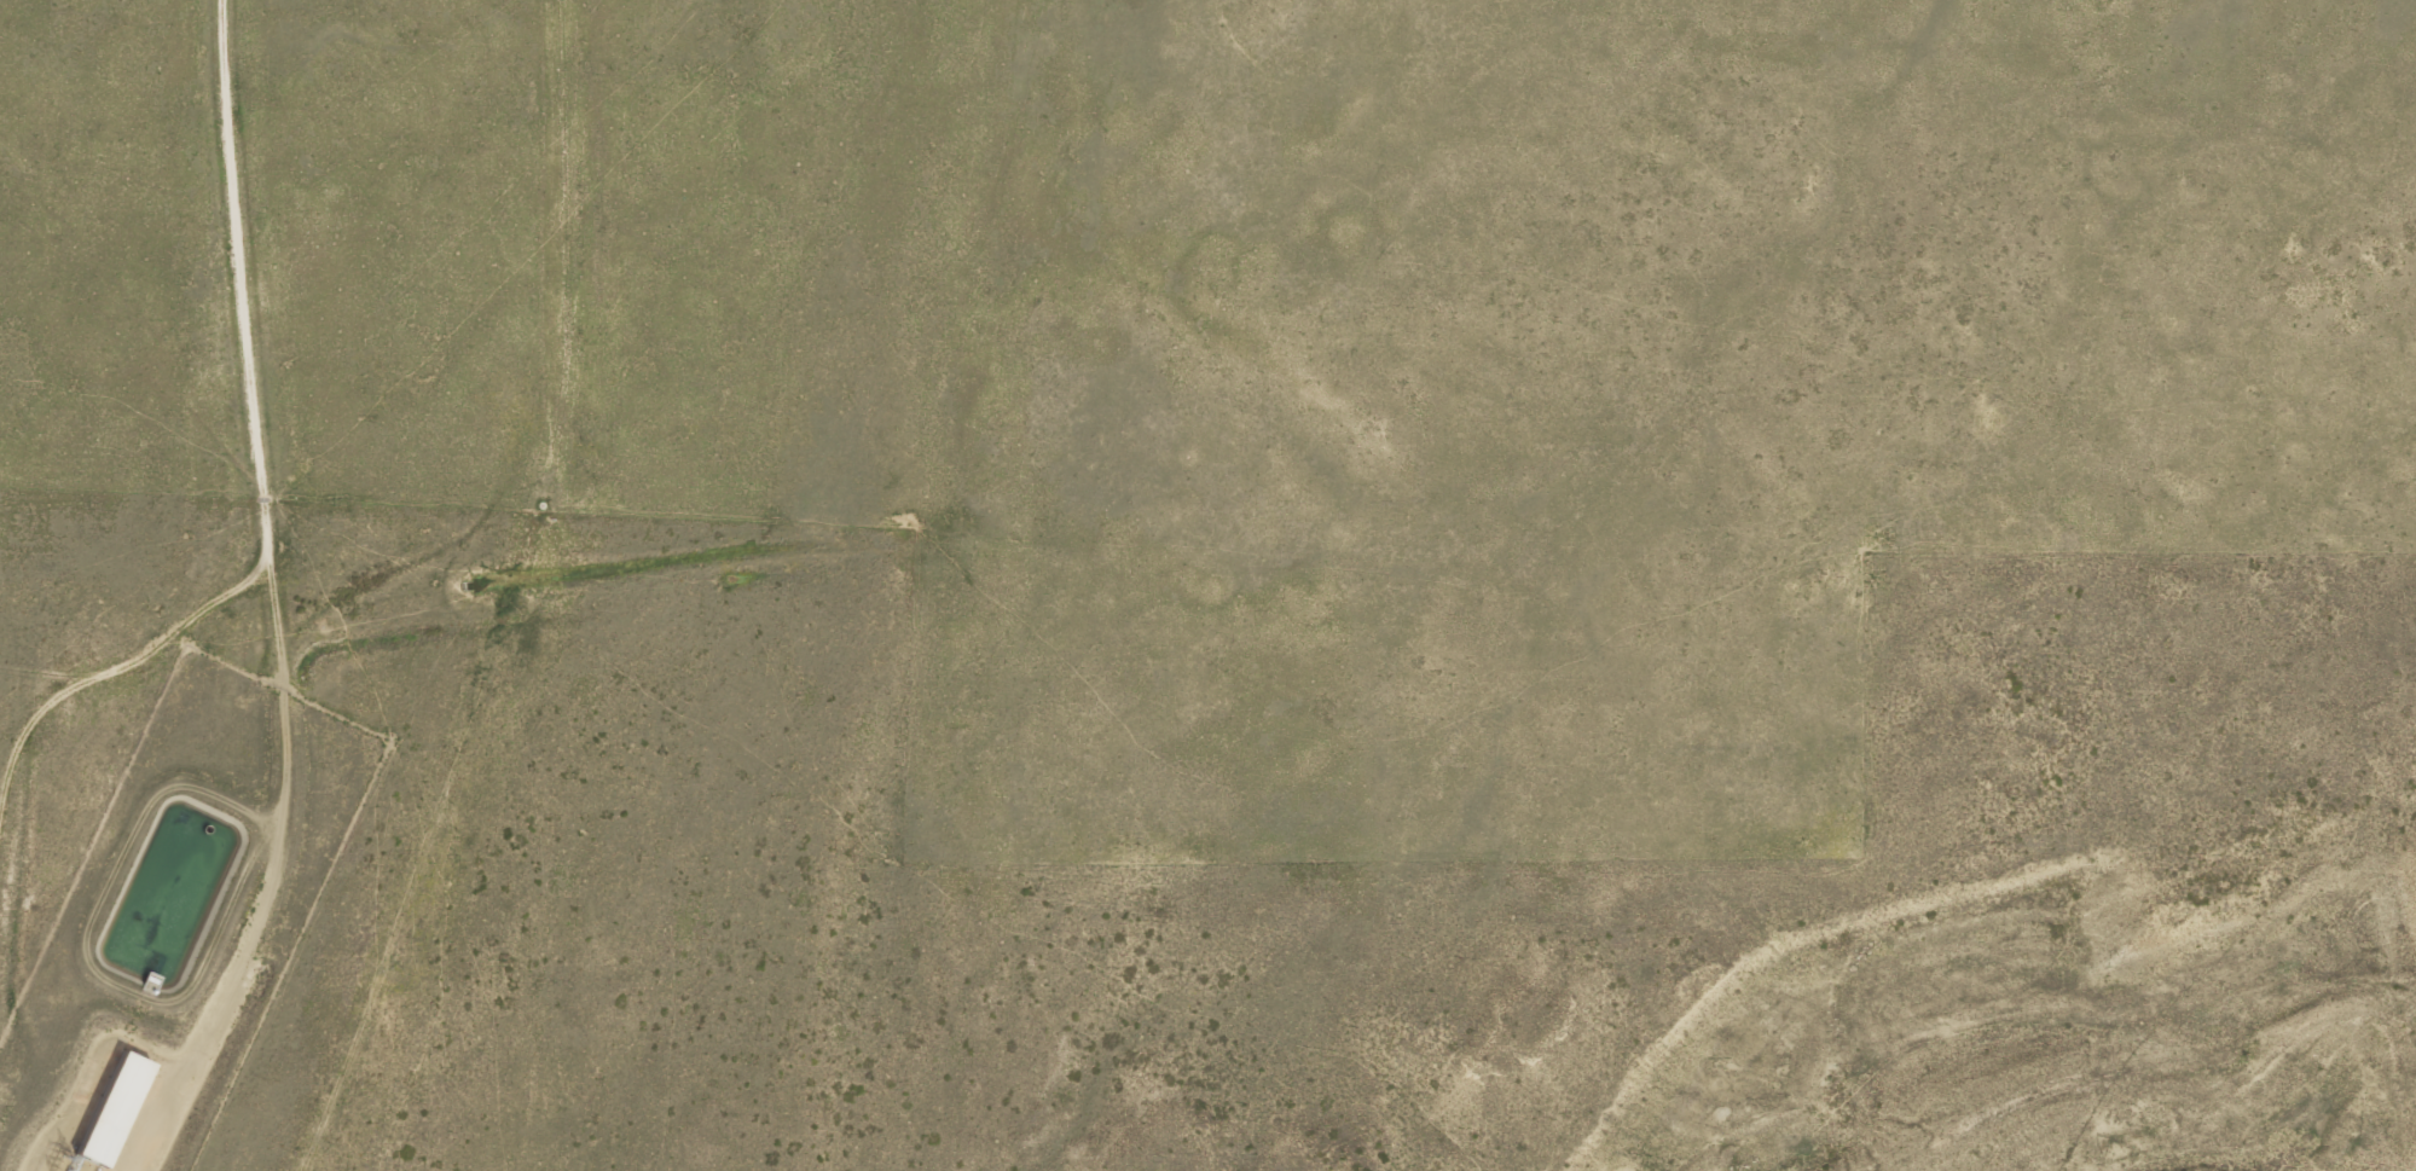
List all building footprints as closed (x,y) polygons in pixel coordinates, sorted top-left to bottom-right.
[(106,1166),(152,1061),(122,1049),(77,1153),(106,1166)]
